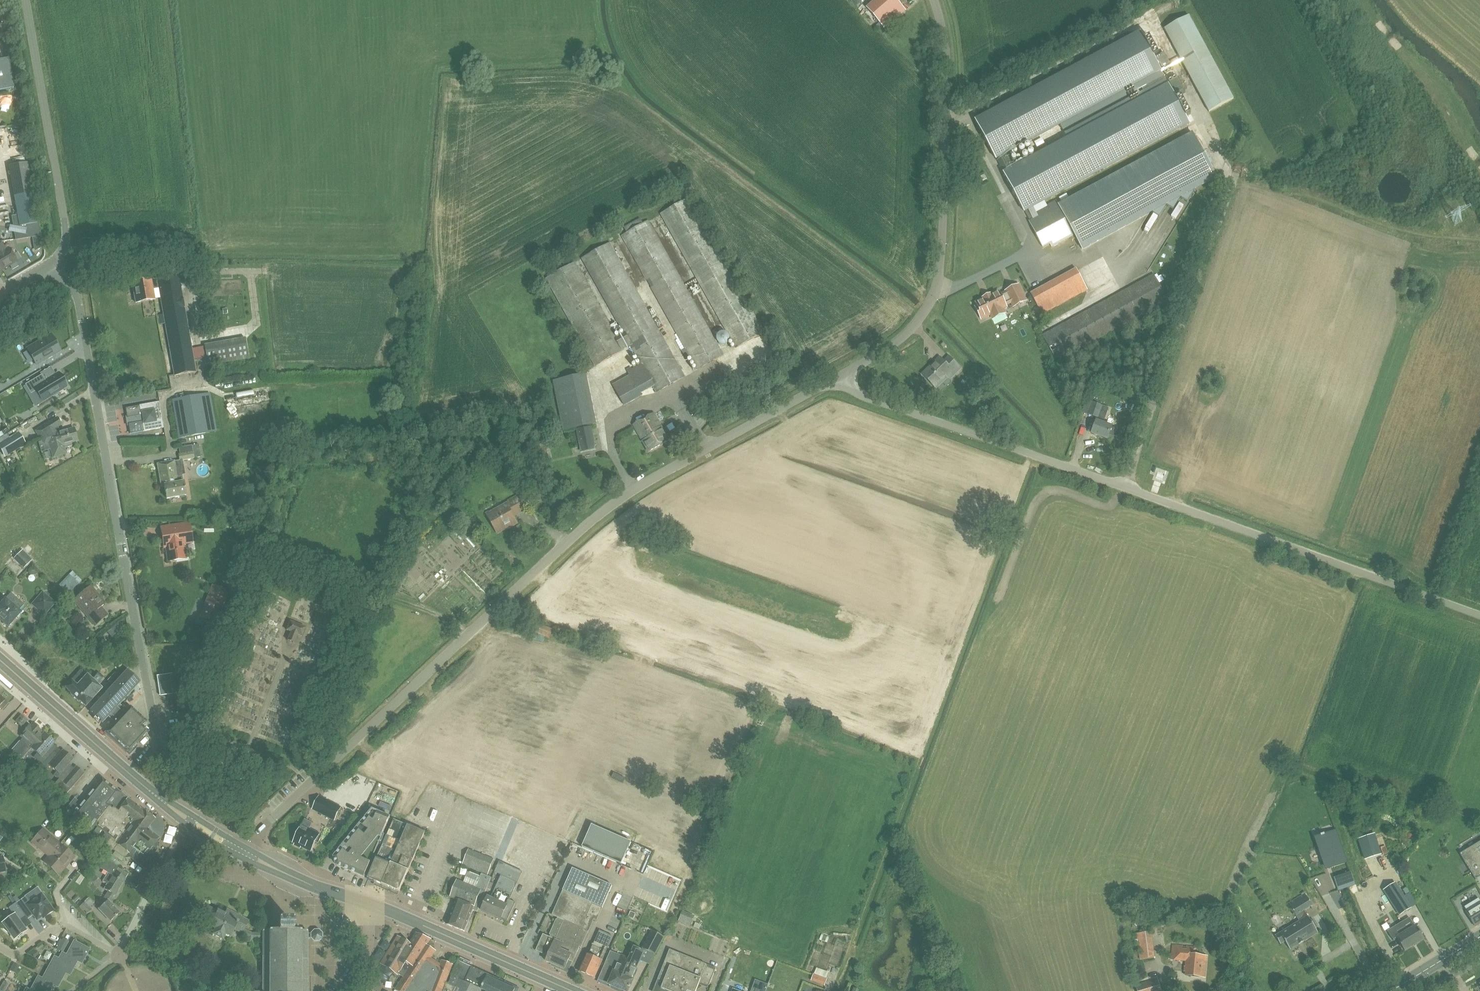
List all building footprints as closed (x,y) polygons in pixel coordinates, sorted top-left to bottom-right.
[(897,0),(875,0),(866,8),(885,29),(906,11),(897,0)] [(1209,111),(1234,98),(1189,15),(1165,28),(1209,111)] [(985,114),(976,119),(988,141),(996,155),(995,156),(998,160),(1061,126),(1063,130),(1136,91),(1138,94),(1065,133),(1067,138),(1004,172),(1007,178),(1008,177),(1014,189),(1013,189),(1025,211),(1034,207),(1189,124),(1176,100),(1171,91),(1158,67),(1151,54),(1139,31),(984,114),(985,114)] [(1162,69),(1171,65),(1164,53),(1159,55),(1160,57),(1157,59),(1162,69)] [(15,88),(9,59),(0,60),(0,91),(9,89),(15,88)] [(1176,75),(1168,79),(1177,96),(1185,92),(1176,75)] [(21,124),(15,92),(9,93),(9,89),(0,91),(0,128),(21,124)] [(1193,132),(1059,204),(1075,236),(1082,248),(1216,176),(1193,132)] [(35,252),(43,247),(28,163),(9,166),(18,215),(12,216),(16,240),(32,237),(35,252)] [(660,214),(731,339),(732,339),(737,347),(763,332),(758,324),(760,323),(689,198),(660,214)] [(1059,204),(1057,201),(1028,216),(1044,248),(1051,244),(1053,247),(1075,236),(1059,204)] [(723,355),(718,346),(718,345),(649,221),(644,224),(640,218),(624,227),(627,233),(622,236),(693,361),(693,360),(698,369),(723,355)] [(7,250),(1,242),(5,241),(0,241),(0,271),(17,261),(10,248),(7,250)] [(610,243),(581,259),(624,334),(617,337),(624,350),(631,346),(654,385),(658,392),(684,377),(680,368),(680,367),(610,243)] [(575,262),(546,278),(596,366),(625,350),(624,350),(617,337),(575,262)] [(1030,293),(1042,315),(1071,299),(1070,297),(1087,288),(1076,268),(1059,277),(1058,276),(1050,281),(1051,283),(1030,293)] [(1057,361),(1066,356),(1066,357),(1169,301),(1154,273),(1051,330),(1052,331),(1043,335),(1057,361)] [(179,277),(157,281),(159,289),(174,376),(196,372),(179,277)] [(151,280),(132,283),(136,303),(155,299),(153,290),(159,289),(157,281),(152,282),(151,280)] [(981,321),(981,322),(989,317),(992,321),(1006,314),(1003,311),(1011,306),(1012,309),(1027,301),(1019,285),(1001,294),(999,291),(975,303),(976,306),(973,308),(981,321)] [(51,335),(27,349),(36,364),(60,350),(51,335)] [(208,366),(249,358),(245,338),(204,345),(208,366)] [(923,374),(934,386),(945,376),(949,380),(961,369),(953,360),(947,365),(940,357),(923,374)] [(630,376),(613,385),(619,396),(620,396),(625,404),(642,395),(641,393),(654,385),(641,364),(627,372),(630,376)] [(42,375),(25,385),(26,386),(31,394),(37,390),(43,401),(67,387),(63,380),(61,376),(59,373),(56,374),(45,381),(42,375)] [(179,438),(217,431),(210,393),(173,400),(179,438)] [(125,408),(130,434),(164,428),(159,402),(125,408)] [(1104,423),(1109,408),(1092,402),(1088,414),(1099,418),(1098,421),(1104,423)] [(23,417),(26,422),(34,417),(31,411),(23,417)] [(649,452),(669,440),(654,414),(634,426),(649,452)] [(57,418),(36,431),(43,442),(47,440),(50,449),(51,449),(54,457),(66,453),(65,448),(72,446),(71,442),(78,440),(74,428),(60,432),(58,426),(61,425),(57,418)] [(1097,436),(1098,435),(1108,439),(1112,426),(1096,421),(1092,433),(1094,434),(1094,435),(1097,436)] [(591,426),(576,429),(579,446),(595,443),(591,426)] [(25,444),(18,433),(0,445),(0,447),(5,456),(25,444)] [(201,457),(199,444),(192,445),(179,447),(180,454),(178,454),(180,461),(194,459),(194,458),(201,457)] [(164,480),(165,487),(167,499),(186,496),(183,475),(177,476),(174,462),(158,464),(161,481),(164,480)] [(489,517),(494,526),(496,525),(499,531),(505,528),(506,529),(517,523),(513,516),(527,508),(520,496),(509,502),(510,505),(505,508),(504,506),(497,510),(498,512),(489,517)] [(192,542),(189,521),(160,525),(164,549),(166,548),(169,561),(177,560),(177,558),(183,557),(181,544),(192,542)] [(14,558),(24,568),(33,560),(23,550),(14,558)] [(212,585),(199,616),(217,623),(230,592),(212,585)] [(95,626),(108,615),(101,607),(106,603),(91,586),(74,600),(89,616),(88,617),(95,626)] [(54,602),(43,592),(33,604),(44,614),(54,602)] [(19,611),(24,605),(11,593),(0,605),(0,618),(4,622),(3,623),(7,626),(8,625),(20,612),(19,611)] [(302,636),(305,627),(290,621),(287,630),(291,632),(288,641),(294,643),(297,634),(302,636)] [(555,639),(557,633),(540,628),(539,634),(555,639)] [(102,636),(94,643),(95,644),(98,647),(97,647),(98,648),(107,641),(102,636)] [(130,665),(125,660),(122,664),(123,665),(108,681),(112,685),(127,668),(130,665)] [(92,679),(82,670),(72,681),(66,688),(71,693),(71,694),(79,702),(80,701),(86,705),(101,689),(97,685),(103,679),(97,673),(92,679)] [(137,685),(139,683),(127,672),(91,711),(103,722),(111,713),(116,718),(124,708),(120,704),(132,690),(135,693),(140,688),(137,685)] [(158,675),(161,696),(175,693),(172,673),(158,675)] [(2,710),(9,702),(0,694),(0,708),(2,710)] [(129,753),(148,732),(142,726),(146,722),(130,707),(107,732),(129,753)] [(22,725),(27,719),(22,715),(17,721),(22,725)] [(39,728),(40,727),(40,725),(37,723),(35,723),(34,724),(33,723),(32,725),(32,724),(22,735),(24,737),(12,750),(22,759),(32,747),(32,748),(45,733),(44,734),(41,732),(42,731),(39,728)] [(45,733),(32,748),(38,752),(34,756),(43,764),(51,756),(50,755),(51,754),(47,751),(55,742),(45,733)] [(51,756),(43,764),(47,768),(50,765),(57,771),(54,774),(59,779),(60,779),(72,765),(70,763),(74,759),(64,750),(55,760),(51,756)] [(53,786),(65,796),(85,773),(76,765),(74,767),(72,765),(60,779),(59,779),(53,786)] [(125,858),(129,852),(135,845),(151,857),(152,857),(158,850),(157,848),(154,845),(159,838),(161,840),(164,833),(165,827),(162,820),(158,823),(155,819),(129,799),(121,793),(102,777),(81,803),(75,798),(67,808),(73,813),(69,818),(88,833),(89,832),(95,838),(101,830),(105,833),(102,838),(107,842),(106,843),(125,858)] [(334,820),(341,807),(319,797),(313,809),(334,820)] [(390,817),(371,809),(361,822),(362,823),(334,857),(337,865),(364,877),(390,817)] [(319,843),(322,836),(310,830),(313,823),(305,819),(302,826),(293,842),(295,843),(294,845),(301,848),(301,846),(311,851),(315,844),(316,844),(317,842),(319,843)] [(400,892),(426,833),(394,819),(368,879),(400,892)] [(631,844),(592,826),(582,848),(621,866),(631,844)] [(52,853),(59,845),(52,840),(54,838),(49,834),(47,835),(41,830),(32,841),(45,852),(48,849),(52,853)] [(1316,837),(1327,869),(1347,862),(1336,830),(1316,837)] [(1374,834),(1359,839),(1365,859),(1381,854),(1374,834)] [(59,845),(52,853),(44,862),(58,874),(70,860),(65,854),(68,850),(60,844),(59,845)] [(1470,850),(1479,867),(1479,844),(1470,850)] [(493,860),(469,850),(466,859),(465,862),(489,872),(490,869),(493,860)] [(126,878),(116,872),(118,868),(106,860),(101,868),(108,873),(103,881),(107,884),(104,889),(108,891),(105,896),(105,897),(111,900),(114,895),(115,896),(126,878)] [(502,873),(506,864),(500,861),(496,870),(502,873)] [(612,886),(573,868),(552,915),(558,918),(557,920),(550,934),(552,935),(551,937),(543,934),(536,950),(545,954),(544,957),(547,958),(546,961),(565,969),(566,968),(567,969),(571,961),(573,962),(580,947),(581,947),(589,931),(592,932),(597,920),(612,886)] [(636,871),(634,877),(644,882),(647,875),(636,871)] [(1355,885),(1351,871),(1335,877),(1339,890),(1355,885)] [(447,924),(465,931),(473,910),(478,912),(492,877),(482,874),(476,888),(457,880),(450,897),(457,900),(447,924)] [(488,896),(482,910),(501,919),(502,918),(507,921),(516,902),(510,900),(518,883),(501,875),(491,898),(488,896)] [(1411,908),(1394,883),(1384,890),(1400,915),(1411,908)] [(16,903),(26,916),(28,919),(34,915),(36,918),(41,914),(43,918),(54,910),(41,893),(31,901),(27,895),(20,900),(17,902),(16,903)] [(1303,941),(1318,932),(1315,928),(1317,926),(1313,919),(1310,920),(1304,910),(1312,905),(1305,893),(1288,903),(1299,921),(1275,936),(1281,944),(1285,941),(1290,949),(1299,944),(1304,942),(1303,941)] [(110,902),(111,900),(105,897),(105,896),(104,897),(100,902),(103,905),(98,909),(110,922),(119,913),(110,902)] [(1467,912),(1475,926),(1479,923),(1479,901),(1478,898),(1464,907),(1467,912)] [(15,939),(18,936),(19,937),(23,934),(22,933),(26,930),(22,925),(23,925),(22,921),(21,919),(26,916),(16,903),(16,902),(9,907),(14,915),(5,921),(8,925),(3,928),(8,933),(10,932),(15,939)] [(84,903),(79,907),(86,915),(91,910),(84,903)] [(246,942),(249,943),(252,934),(245,930),(249,921),(241,917),(227,909),(225,914),(218,910),(217,911),(209,907),(203,919),(211,923),(209,927),(215,930),(212,935),(222,940),(225,935),(230,938),(234,930),(248,937),(246,942)] [(695,916),(683,911),(678,922),(690,927),(695,916)] [(190,916),(181,912),(173,927),(182,932),(190,916)] [(1409,917),(1405,920),(1405,921),(1389,930),(1387,931),(1393,940),(1397,938),(1405,951),(1424,939),(1416,927),(1415,927),(1409,917)] [(292,922),(278,922),(278,925),(272,925),(272,930),(263,931),(263,934),(252,934),(249,943),(253,944),(254,939),(263,938),(263,941),(262,941),(262,948),(263,948),(263,982),(262,982),(262,988),(263,988),(263,990),(307,990),(307,989),(308,989),(308,982),(307,982),(307,938),(308,939),(310,939),(311,938),(314,941),(319,941),(322,938),(322,934),(319,931),(315,931),(311,933),(307,933),(307,931),(298,931),(298,925),(292,925),(292,922)] [(602,961),(612,936),(599,930),(593,943),(594,943),(588,955),(587,954),(582,965),(579,971),(594,978),(602,961)] [(652,931),(643,949),(655,955),(664,937),(652,931)] [(1136,933),(1139,950),(1140,959),(1155,957),(1151,931),(1136,933)] [(453,964),(443,960),(441,965),(431,958),(436,951),(427,945),(431,939),(417,933),(410,944),(398,937),(381,964),(403,978),(396,989),(399,990),(442,990),(453,964)] [(90,949),(74,940),(66,954),(78,961),(82,963),(90,949)] [(1205,977),(1206,956),(1194,955),(1195,948),(1173,946),(1172,959),(1187,961),(1186,971),(1186,972),(1186,975),(1205,977)] [(644,951),(634,947),(629,959),(611,951),(598,980),(625,990),(629,990),(633,980),(632,979),(644,951)] [(658,980),(660,981),(656,990),(696,990),(701,979),(705,981),(710,983),(716,968),(670,950),(658,980)] [(66,954),(62,952),(59,958),(54,956),(50,964),(66,973),(70,975),(78,961),(66,954)] [(515,990),(499,982),(500,980),(472,967),(472,968),(457,962),(449,984),(446,983),(443,990),(515,990)] [(14,963),(11,970),(16,973),(20,966),(14,963)] [(50,964),(42,978),(58,987),(66,973),(50,964)] [(828,978),(814,973),(811,981),(825,986),(828,978)] [(38,976),(31,990),(33,990),(50,990),(54,984),(38,976)] [(1157,978),(1136,985),(1138,990),(1161,990),(1157,978)] [(9,984),(3,981),(0,987),(0,990),(5,990),(9,984)]
